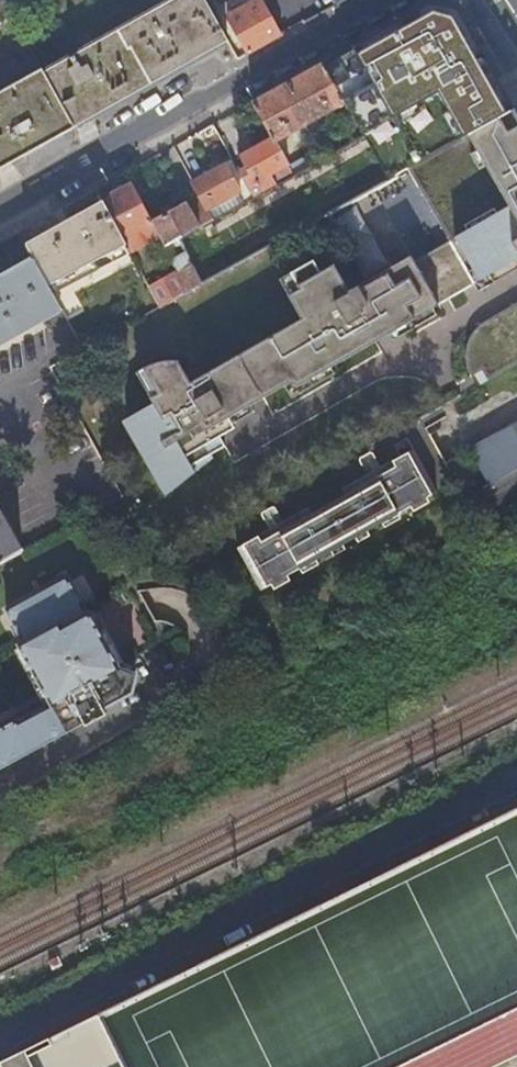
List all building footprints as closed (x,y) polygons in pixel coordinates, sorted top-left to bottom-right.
[(37,0),(0,0),(0,20),(11,14),(37,0)] [(229,40),(209,4),(206,0),(169,0),(42,71),(72,126),(229,40)] [(284,34),(265,0),(254,0),(229,15),(249,53),(284,34)] [(467,134),(515,108),(456,11),(444,7),(431,1),(322,62),(345,102),(358,125),(387,108),(392,117),(438,91),(463,136),(467,134)] [(345,102),(322,62),(253,101),(272,136),(275,141),(345,102)] [(72,126),(42,71),(41,69),(0,91),(0,167),(72,126)] [(515,108),(467,134),(510,204),(516,216),(516,112),(515,108)] [(248,165),(240,170),(256,198),(295,175),(288,164),(285,159),(275,141),(272,136),(241,153),(248,165)] [(295,175),(304,170),(295,153),(285,159),(288,164),(295,175)] [(233,158),(225,163),(242,191),(209,209),(215,219),(239,206),(240,206),(256,198),(240,170),(233,158)] [(208,210),(209,209),(242,191),(225,163),(192,182),(199,195),(208,210)] [(128,248),(131,253),(160,237),(152,221),(132,184),(111,195),(113,198),(104,203),(128,248)] [(152,221),(160,237),(166,247),(181,239),(215,219),(209,209),(208,210),(199,195),(152,221)] [(26,244),(51,290),(128,248),(104,203),(103,201),(26,244)] [(510,204),(425,252),(450,296),(474,282),(478,289),(516,267),(516,216),(510,204)] [(179,271),(194,263),(187,251),(172,259),(179,271)] [(169,470),(177,484),(195,470),(192,463),(225,444),(220,435),(235,426),(232,422),(229,415),(250,403),(284,383),(289,381),(298,383),(331,365),(390,331),(433,306),(450,296),(425,252),(417,258),(414,252),(349,289),(333,262),(320,270),(313,258),(291,271),(299,286),(288,293),(301,316),(190,380),(178,358),(174,358),(170,358),(165,358),(161,359),(159,359),(156,360),(153,361),(150,362),(148,363),(146,364),(144,365),(158,391),(151,395),(154,401),(138,410),(141,416),(128,424),(139,444),(145,441),(163,473),(169,470)] [(62,309),(51,290),(33,258),(0,276),(0,343),(62,309)] [(189,289),(204,280),(194,263),(179,271),(189,289)] [(159,305),(189,289),(179,271),(149,287),(159,305)] [(279,277),(288,293),(299,286),(291,271),(279,277)] [(493,315),(480,323),(475,328),(471,333),(468,339),(466,346),(465,351),(466,361),(468,370),(471,374),(482,369),(487,379),(516,362),(516,301),(493,315)] [(437,313),(433,306),(390,331),(394,338),(437,313)] [(334,371),(331,365),(298,383),(289,381),(284,383),(291,396),(334,371)] [(229,415),(232,422),(254,410),(250,403),(229,415)] [(470,448),(490,483),(475,491),(492,523),(516,509),(516,422),(470,448)] [(445,490),(420,448),(398,460),(402,466),(268,541),(264,535),(243,547),(266,589),(445,490)] [(21,552),(0,515),(0,564),(21,552)] [(85,723),(86,725),(107,714),(104,708),(133,692),(137,675),(120,669),(88,613),(85,615),(65,578),(0,614),(0,616),(17,648),(12,650),(46,711),(0,736),(0,769),(85,723)] [(516,1003),(516,806),(105,1011),(0,1062),(0,1066),(389,1066),(516,1003)]
